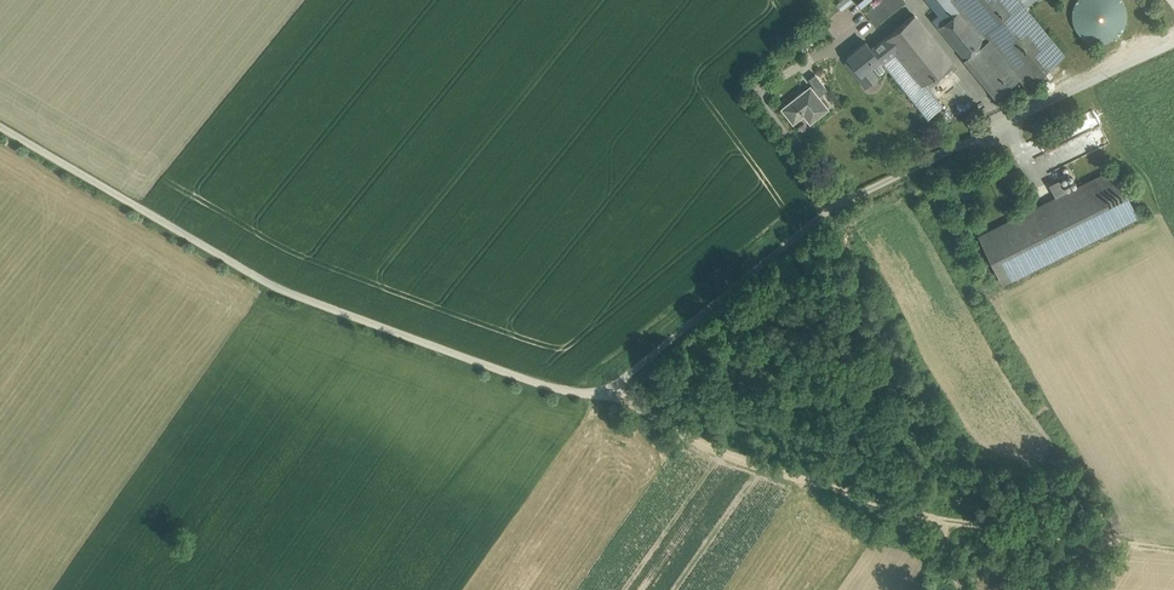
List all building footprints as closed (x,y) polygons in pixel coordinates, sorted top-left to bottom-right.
[(866,13),(876,25),(905,1),(904,0),(882,0),(866,13)] [(1019,0),(927,0),(939,14),(932,19),(995,96),(1019,77),(1026,85),(1064,54),(1025,7),(1019,0)] [(1127,15),(1125,4),(1122,0),(1077,0),(1074,5),(1072,15),(1074,26),(1080,35),(1089,40),(1100,42),(1110,40),(1119,34),(1125,25),(1127,15)] [(914,14),(886,37),(894,47),(923,83),(924,82),(928,87),(954,66),(914,14)] [(886,37),(871,48),(866,41),(847,56),(853,63),(849,65),(866,86),(888,68),(879,58),(894,47),(886,37)] [(894,47),(879,58),(888,68),(928,118),(943,106),(928,87),(924,82),(923,83),(894,47)] [(812,87),(807,91),(805,89),(782,107),(791,119),(801,111),(810,121),(828,107),(812,87)] [(1070,155),(1072,160),(1109,142),(1093,109),(1031,139),(1039,155),(1057,146),(1063,158),(1070,155)] [(1114,169),(980,236),(1003,282),(1137,216),(1114,169)]
